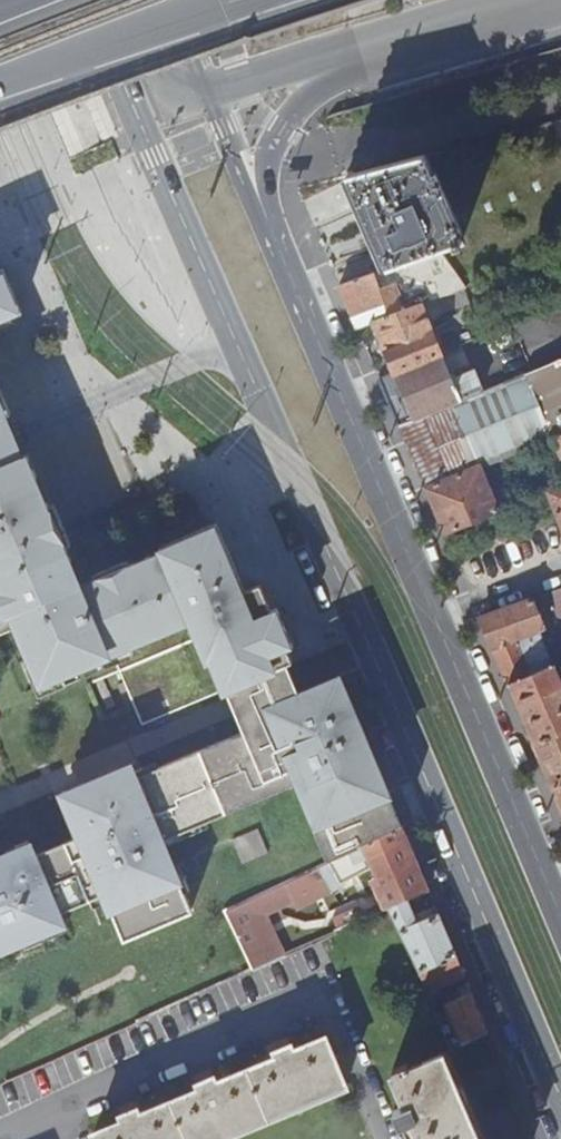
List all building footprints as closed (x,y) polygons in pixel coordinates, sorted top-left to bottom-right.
[(348,177),(386,269),(439,251),(463,245),(457,232),(463,231),(437,169),(432,172),(423,154),(348,177)] [(20,312),(2,268),(0,269),(0,320),(20,312)] [(340,285),(358,328),(374,322),(421,305),(432,301),(427,287),(406,294),(401,284),(382,290),(375,272),(340,285)] [(374,322),(395,373),(442,353),(421,305),(374,322)] [(396,373),(380,380),(399,426),(484,392),(476,372),(454,381),(442,353),(395,373),(396,373)] [(399,426),(426,490),(484,466),(484,468),(551,440),(560,436),(560,364),(560,362),(484,392),(399,426)] [(20,457),(17,450),(11,437),(2,415),(9,412),(0,390),(0,465),(20,457)] [(551,440),(560,462),(560,461),(560,436),(551,440)] [(198,636),(161,549),(81,583),(76,586),(66,563),(71,561),(26,454),(20,457),(0,465),(0,635),(11,630),(42,703),(119,670),(198,636)] [(426,490),(445,536),(499,513),(482,475),(487,473),(484,468),(484,466),(426,490)] [(560,525),(560,488),(548,494),(560,525)] [(161,549),(198,636),(119,670),(142,724),(227,688),(236,710),(245,731),(200,751),(226,813),(295,783),(328,862),(355,850),(403,830),(339,680),(300,696),(293,679),(287,666),(293,664),(260,587),(246,593),(217,525),(161,549)] [(560,626),(560,590),(549,594),(560,626)] [(499,661),(509,686),(555,666),(540,632),(545,630),(533,600),(480,618),(499,661)] [(534,746),(560,734),(560,679),(555,666),(509,686),(534,746)] [(553,789),(560,786),(560,734),(534,746),(553,789)] [(226,813),(200,751),(136,778),(131,767),(65,794),(83,836),(67,842),(91,898),(105,892),(125,939),(192,911),(162,839),(226,813)] [(560,809),(560,786),(553,789),(560,809)] [(372,879),(383,902),(386,909),(406,899),(428,889),(403,830),(355,850),(361,862),(370,858),(378,876),(372,879)] [(91,898),(67,842),(19,862),(15,852),(0,858),(0,948),(47,929),(42,918),(91,898)] [(417,976),(456,956),(436,909),(414,918),(406,899),(386,909),(417,975),(417,976)] [(376,913),(386,909),(383,902),(373,907),(376,913)] [(335,932),(369,917),(363,903),(328,919),(335,932)] [(465,976),(456,956),(417,976),(425,993),(465,976)] [(452,1048),(489,1032),(467,982),(456,987),(460,997),(445,1003),(453,1021),(442,1027),(452,1048)] [(291,1053),(289,1048),(274,1055),(276,1060),(214,1085),(212,1079),(196,1086),(198,1092),(137,1117),(134,1112),(118,1118),(120,1123),(90,1135),(92,1138),(223,1138),(344,1089),(342,1085),(324,1040),(291,1053)] [(406,1107),(394,1112),(400,1128),(413,1122),(419,1138),(478,1138),(441,1053),(409,1067),(407,1063),(393,1069),(395,1073),(392,1075),(406,1107)]
